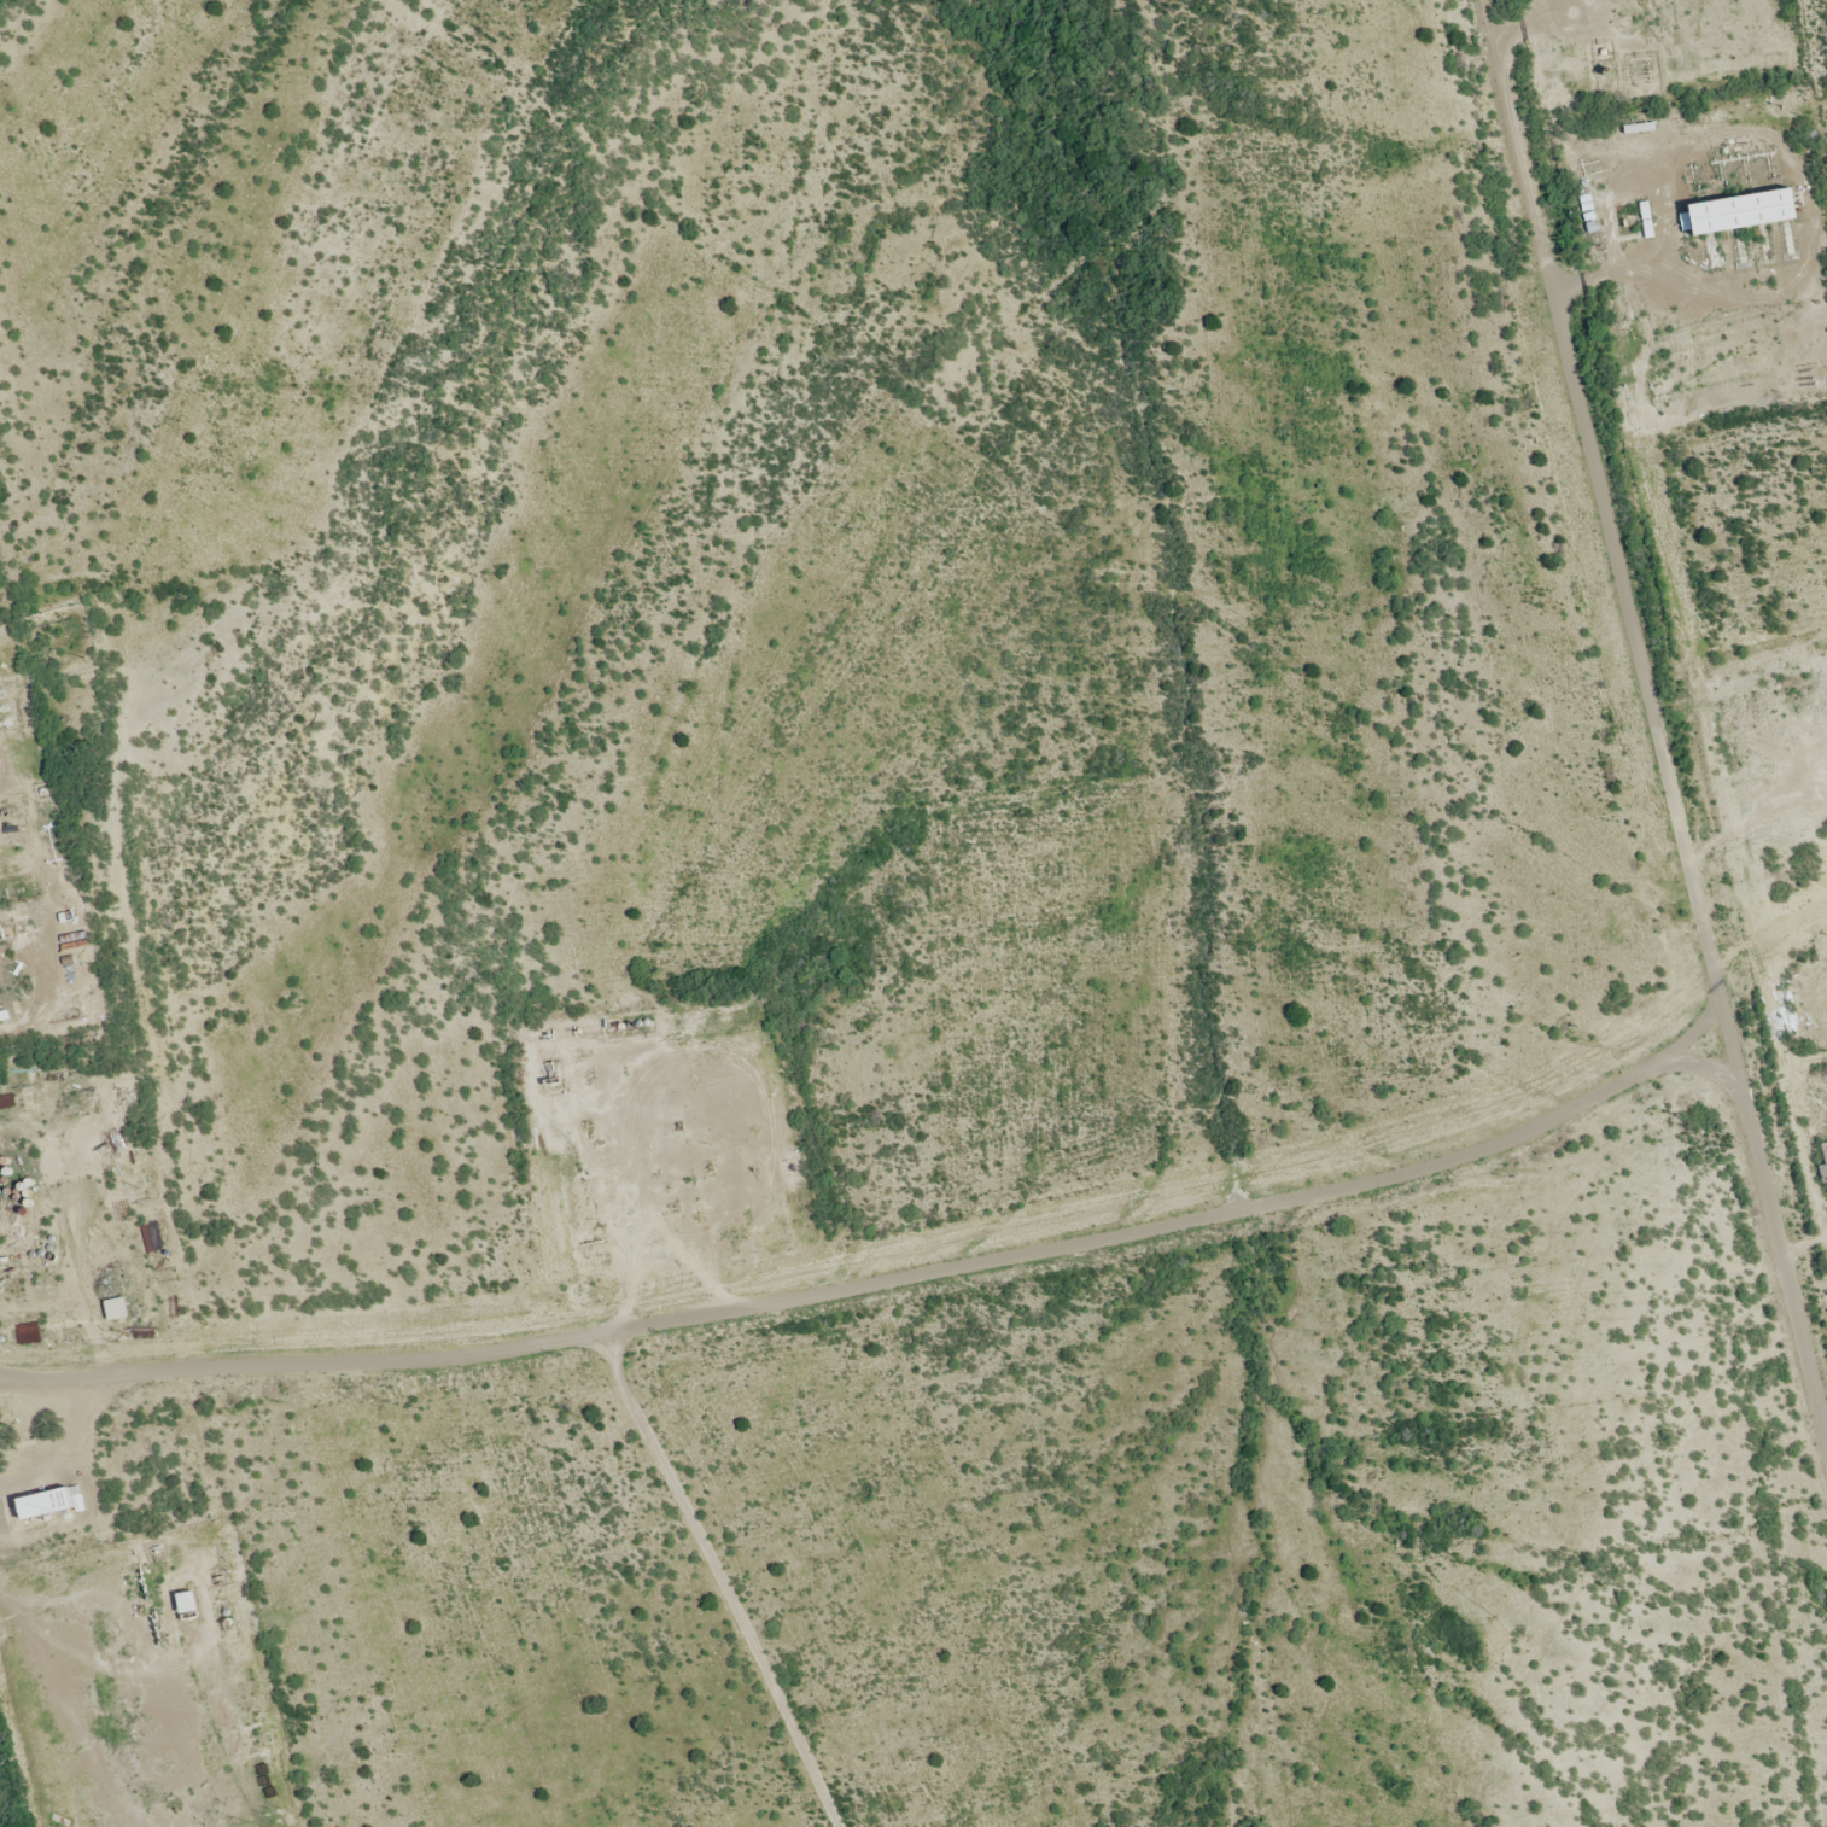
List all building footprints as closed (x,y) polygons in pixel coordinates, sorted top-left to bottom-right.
[(1694,235),(1795,220),(1791,188),(1690,203),(1694,235)] [(592,1073),(591,1053),(572,1054),(574,1075),(592,1073)] [(113,1322),(126,1320),(123,1303),(110,1305),(113,1322)] [(69,1485),(19,1496),(24,1521),(74,1509),(69,1485)] [(199,1610),(194,1590),(178,1593),(183,1614),(199,1610)]
